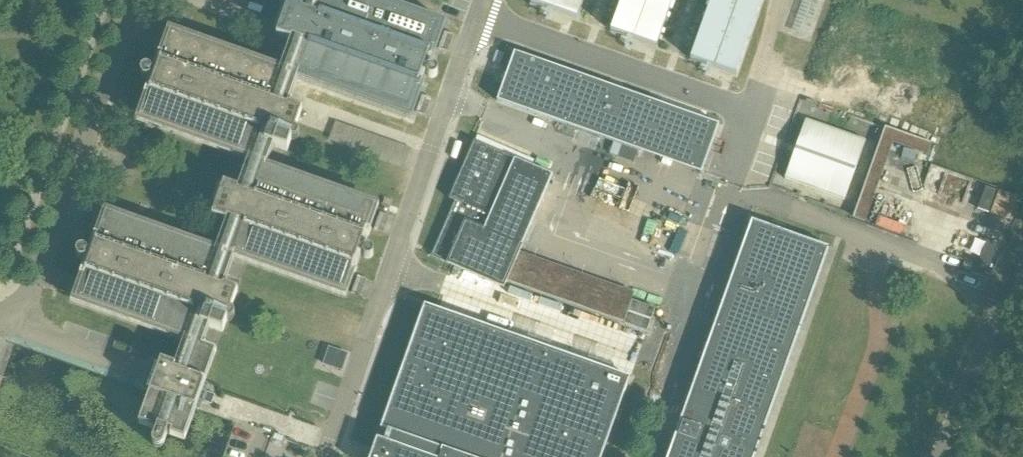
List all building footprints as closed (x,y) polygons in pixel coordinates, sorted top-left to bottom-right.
[(301,8),(288,3),(286,6),(283,5),(274,31),(277,33),(276,36),(290,41),(280,68),(284,69),(283,72),(170,32),(170,33),(139,120),(252,160),(251,163),(247,162),(237,189),(223,184),(211,217),(225,222),(216,249),(220,250),(219,253),(106,213),(74,301),(187,341),(186,344),(182,342),(174,365),(160,361),(149,392),(146,391),(136,419),(139,420),(138,423),(152,429),(154,426),(156,426),(151,440),(151,441),(151,442),(151,443),(151,444),(152,445),(152,446),(153,447),(154,447),(155,448),(156,448),(157,448),(159,448),(160,447),(161,447),(162,446),(162,445),(163,444),(168,431),(170,432),(169,435),(184,441),(196,408),(199,410),(203,400),(209,384),(205,382),(216,351),(203,346),(209,328),(223,333),(227,321),(229,322),(231,321),(232,321),(233,321),(234,319),(234,318),(235,317),(235,316),(235,315),(235,314),(235,313),(234,313),(233,311),(231,310),(238,291),(224,286),(234,259),(230,257),(231,254),(344,295),(375,207),(262,166),(263,163),(267,165),(273,147),(287,152),(291,140),(292,141),(293,141),(295,140),(297,139),(298,138),(299,137),(299,136),(299,135),(299,134),(299,133),(298,132),(298,131),(297,130),(296,130),(295,129),(302,110),(288,105),(298,78),(293,76),(294,73),(408,114),(439,26),(366,0),(304,0),(301,8)] [(576,19),(583,0),(531,0),(530,3),(576,19)] [(656,48),(673,0),(621,0),(610,31),(656,48)] [(689,60),(735,77),(762,0),(711,0),(689,60)] [(514,52),(497,101),(702,174),(719,125),(514,52)] [(806,121),(786,180),(844,200),(865,142),(806,121)] [(504,288),(535,217),(553,176),(473,141),(449,199),(455,202),(431,257),(504,288)] [(830,250),(752,222),(668,456),(755,456),(830,250)] [(624,324),(647,332),(656,309),(632,301),(624,324)] [(377,440),(371,456),(602,456),(630,378),(424,305),(380,430),(390,433),(387,443),(377,440)]
